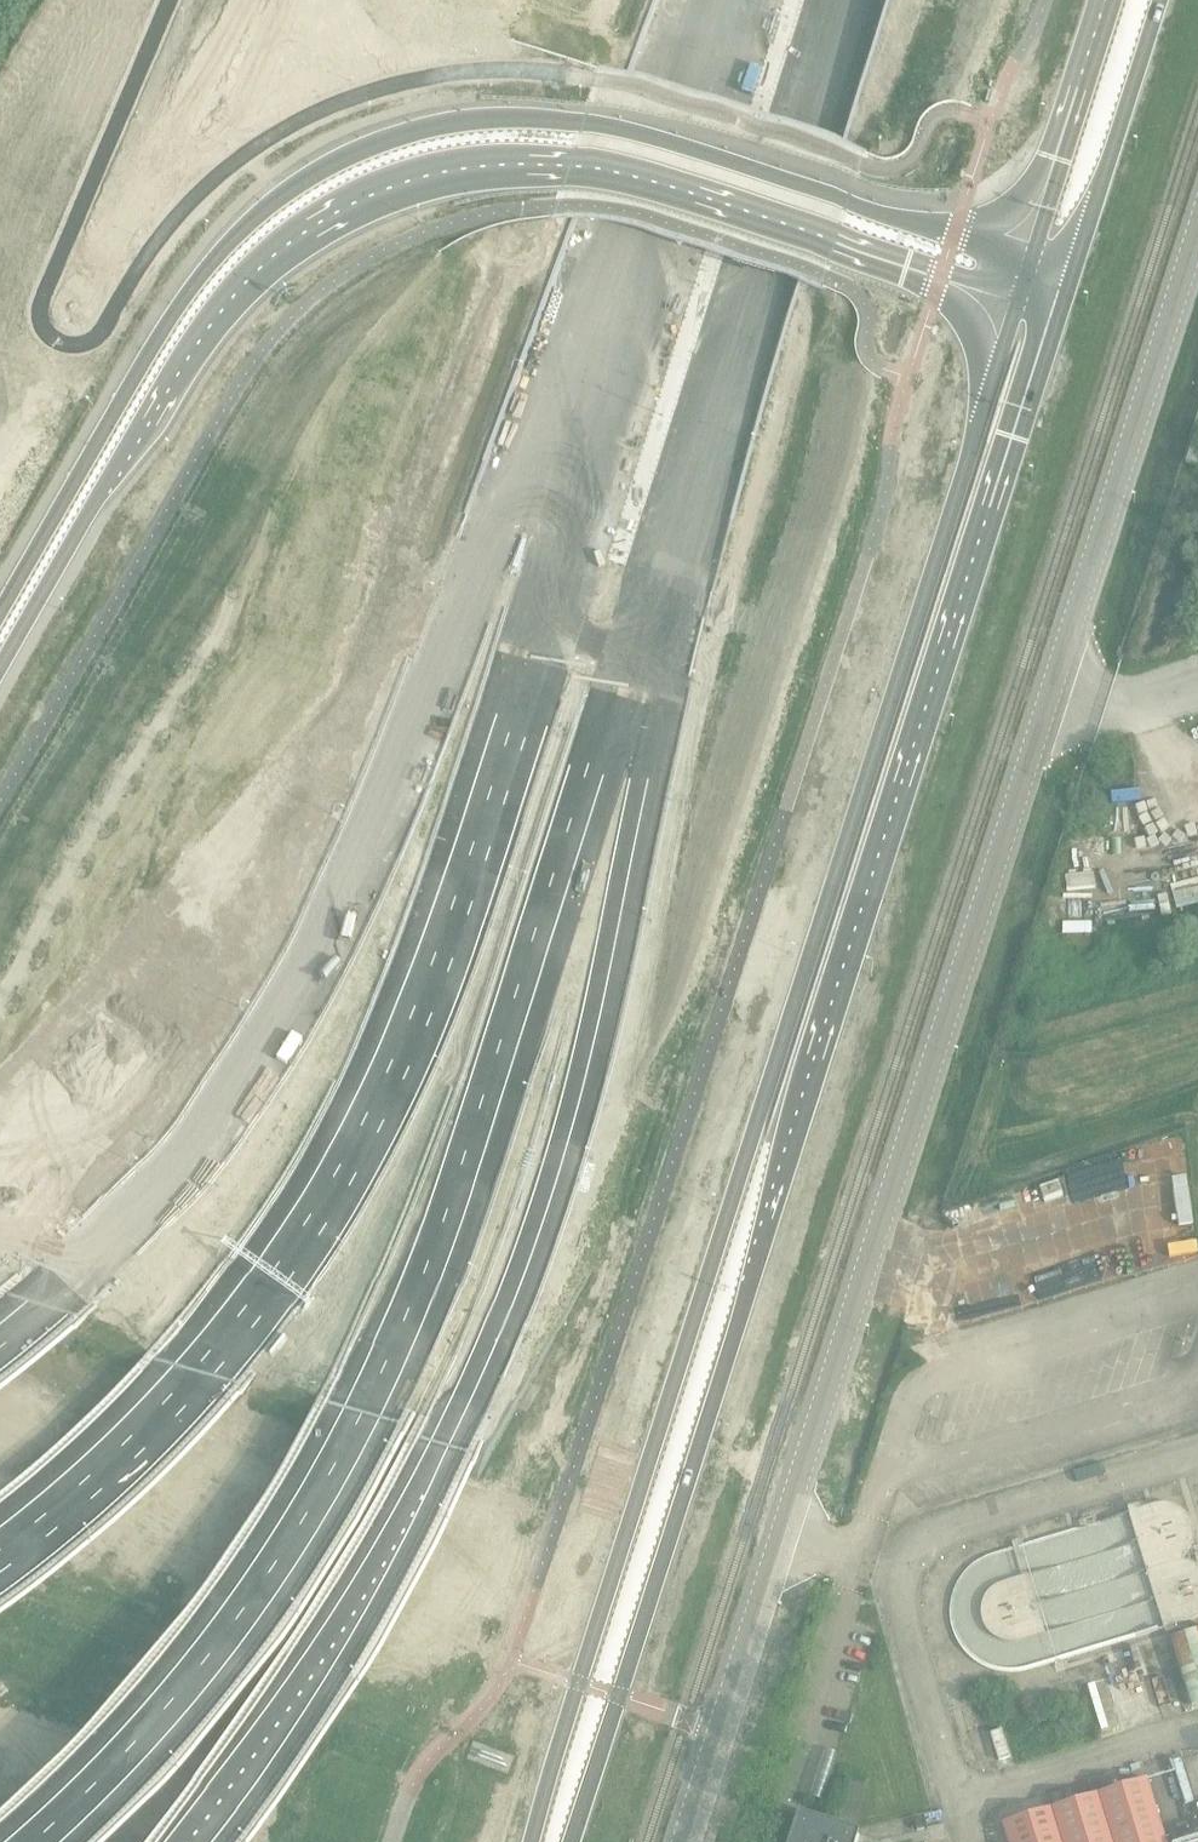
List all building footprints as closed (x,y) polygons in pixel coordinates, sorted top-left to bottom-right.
[(1197,1620),(1197,1542),(1187,1499),(943,1560),(972,1676),(1197,1620)] [(1172,1639),(1192,1703),(1197,1701),(1197,1631),(1172,1639)] [(1143,1692),(1131,1695),(1135,1710),(1147,1707),(1143,1692)] [(976,1706),(962,1710),(978,1765),(992,1761),(976,1706)] [(1001,1730),(991,1733),(999,1761),(1009,1758),(1001,1730)] [(1007,1841),(1166,1841),(1146,1777),(1001,1822),(1007,1841)] [(858,1833),(854,1832),(843,1828),(796,1813),(787,1841),(855,1841),(858,1833)]
